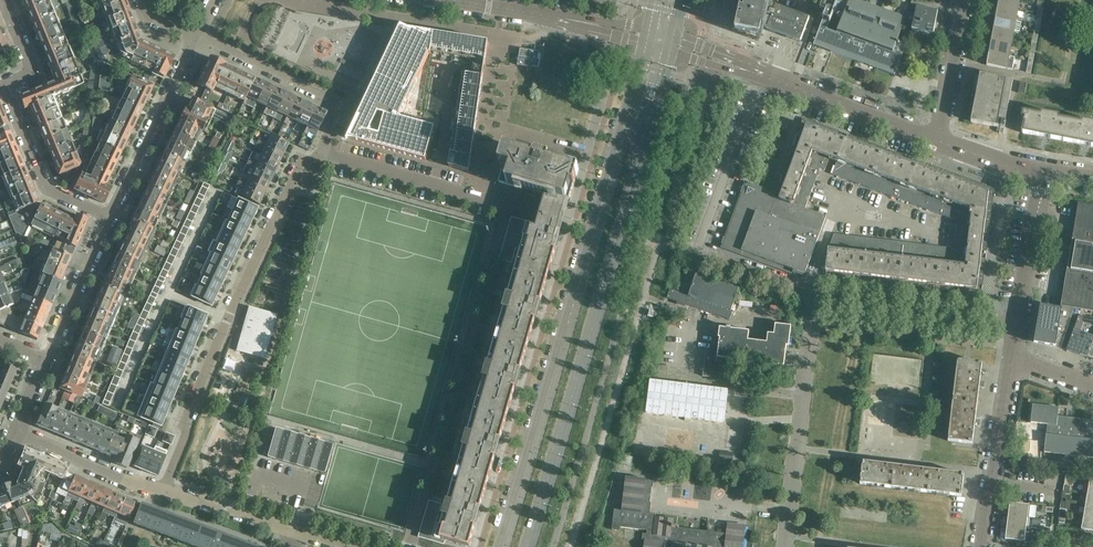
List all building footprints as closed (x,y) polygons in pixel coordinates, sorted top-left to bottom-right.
[(22,0),(24,5),(25,5),(35,27),(33,28),(35,33),(37,32),(37,33),(58,24),(48,0),(22,0)] [(107,19),(128,10),(128,9),(129,9),(127,4),(126,4),(125,0),(100,0),(107,19)] [(735,29),(760,35),(759,39),(762,39),(765,26),(768,27),(767,30),(791,38),(801,42),(810,18),(800,15),(770,4),(770,0),(741,0),(735,29)] [(815,41),(824,44),(823,46),(830,49),(830,47),(833,48),(831,52),(876,68),(878,64),(896,71),(906,44),(901,42),(900,46),(896,44),(904,22),(913,23),(912,29),(933,34),(938,10),(917,6),(915,14),(898,11),(897,14),(860,0),(849,0),(843,17),(837,32),(828,29),(834,10),(827,8),(815,41)] [(843,17),(849,0),(836,0),(840,1),(835,14),(838,14),(838,15),(838,16),(839,17),(841,17),(842,16),(843,17)] [(998,6),(1018,10),(1020,0),(999,0),(998,6)] [(998,6),(996,18),(1016,22),(1018,10),(998,6)] [(128,10),(107,19),(120,53),(123,55),(122,57),(130,61),(139,41),(140,41),(131,16),(132,16),(130,11),(129,11),(128,10)] [(996,18),(994,30),(1014,34),(1016,22),(996,18)] [(58,24),(37,33),(37,34),(36,35),(38,39),(39,39),(49,62),(48,62),(50,67),(51,66),(51,67),(73,58),(58,24)] [(434,34),(399,28),(367,97),(347,139),(425,161),(434,128),(399,118),(429,55),(431,55),(431,53),(434,34)] [(994,30),(991,41),(1012,45),(1014,34),(994,30)] [(434,34),(431,53),(442,55),(445,35),(434,33),(434,34)] [(445,35),(442,55),(453,57),(456,37),(445,35)] [(0,39),(0,53),(10,49),(5,37),(0,39)] [(96,40),(99,46),(106,44),(103,37),(96,40)] [(456,37),(453,57),(463,58),(466,38),(456,37)] [(466,38),(463,58),(473,60),(477,40),(466,38)] [(84,39),(79,41),(84,53),(88,52),(84,39)] [(139,41),(130,61),(151,71),(152,71),(164,77),(173,57),(172,56),(172,55),(168,53),(167,54),(145,43),(146,42),(141,40),(141,41),(140,41),(139,41)] [(473,60),(471,71),(484,73),(488,42),(486,42),(477,40),(473,60)] [(991,41),(989,54),(1010,58),(1012,45),(991,41)] [(99,48),(101,53),(102,53),(107,55),(110,49),(109,44),(99,48)] [(520,49),(517,65),(540,69),(542,52),(520,49)] [(989,54),(987,65),(1013,70),(1015,58),(1010,58),(989,54)] [(73,58),(51,67),(52,69),(50,69),(52,73),(53,73),(57,81),(58,83),(79,74),(72,59),(73,58)] [(201,76),(197,85),(206,89),(205,90),(201,99),(207,102),(211,92),(212,91),(215,85),(216,83),(220,73),(224,64),(210,58),(206,66),(205,67),(201,76)] [(342,59),(337,70),(360,82),(366,70),(342,59)] [(212,91),(211,92),(212,93),(215,88),(244,101),(246,97),(254,80),(253,79),(253,78),(248,76),(248,77),(229,68),(230,67),(225,65),(225,66),(224,65),(225,65),(224,64),(220,73),(216,83),(215,85),(212,91)] [(463,74),(461,85),(469,86),(481,88),(483,76),(470,75),(463,73),(463,74)] [(57,81),(44,86),(49,96),(52,95),(52,96),(83,84),(79,74),(58,83),(57,81)] [(145,74),(143,78),(153,83),(155,78),(145,74)] [(1007,79),(980,74),(971,122),(997,127),(997,131),(1000,132),(999,133),(1004,133),(1013,80),(1007,79)] [(106,78),(100,75),(99,88),(109,92),(113,85),(105,82),(106,78)] [(132,75),(116,109),(136,119),(137,119),(138,119),(140,114),(139,114),(149,92),(150,92),(153,88),(152,87),(152,86),(150,85),(151,83),(132,75)] [(244,101),(243,103),(246,105),(253,108),(255,105),(256,102),(264,85),(259,82),(259,81),(254,78),(254,80),(246,97),(244,101)] [(1027,83),(1020,82),(1018,93),(1025,94),(1027,83)] [(264,85),(256,102),(263,105),(260,112),(264,113),(276,89),(272,87),(270,86),(270,87),(264,85)] [(461,85),(459,97),(467,98),(480,100),(481,88),(469,86),(461,85)] [(44,86),(32,91),(37,101),(49,96),(44,86)] [(19,93),(25,107),(31,105),(31,104),(37,101),(32,91),(28,93),(27,89),(24,88),(20,90),(19,93)] [(276,89),(264,113),(266,114),(273,118),(275,114),(285,94),(279,92),(280,91),(278,90),(278,89),(276,89)] [(275,114),(273,118),(284,123),(296,98),(293,97),(291,96),(290,97),(285,94),(275,114)] [(31,104),(31,105),(31,106),(30,106),(32,111),(34,111),(43,133),(41,133),(43,138),(44,138),(45,139),(66,129),(52,96),(52,95),(49,96),(37,101),(31,104)] [(459,97),(458,108),(465,109),(478,111),(480,100),(467,98),(459,97)] [(296,98),(284,123),(286,124),(290,117),(297,121),(305,104),(300,101),(300,100),(298,99),(296,98)] [(186,109),(180,121),(202,131),(209,116),(214,118),(214,117),(227,124),(230,117),(213,109),(213,108),(202,102),(202,103),(200,102),(199,102),(192,99),(187,110),(186,109)] [(219,102),(217,107),(224,110),(227,106),(219,102)] [(305,104),(297,121),(304,124),(301,131),(304,132),(316,108),(313,106),(311,105),(310,106),(305,104)] [(1,135),(10,132),(0,106),(0,132),(1,135)] [(316,108),(304,132),(307,134),(308,131),(316,135),(326,114),(320,111),(321,110),(316,108)] [(458,108),(456,119),(464,121),(476,122),(478,113),(478,111),(465,109),(458,108)] [(104,132),(100,142),(121,152),(121,151),(122,152),(124,147),(123,147),(134,125),(135,125),(137,121),(136,120),(136,119),(116,109),(107,127),(98,123),(98,119),(93,118),(91,131),(97,132),(97,130),(104,132)] [(1066,119),(1032,113),(1025,111),(1025,112),(1023,111),(1021,118),(1024,118),(1022,132),(1062,140),(1066,119)] [(456,119),(454,131),(462,132),(475,134),(476,122),(464,121),(456,119)] [(1062,140),(1092,146),(1092,124),(1066,119),(1062,140)] [(165,152),(164,154),(185,164),(200,132),(201,132),(202,131),(180,121),(179,121),(176,125),(177,126),(167,147),(166,146),(164,152),(165,152)] [(807,125),(799,145),(830,157),(838,160),(846,139),(807,125)] [(66,129),(45,139),(46,140),(44,141),(46,145),(47,145),(57,167),(55,168),(58,173),(59,172),(59,174),(78,166),(79,167),(81,164),(76,153),(66,129)] [(260,137),(258,140),(283,153),(286,146),(287,147),(289,143),(263,131),(261,137),(260,137)] [(454,131),(453,142),(460,143),(473,145),(475,134),(462,132),(454,131)] [(3,176),(24,167),(24,166),(25,166),(23,161),(22,161),(12,139),(13,138),(11,133),(10,134),(10,132),(11,132),(10,132),(0,136),(0,169),(3,176)] [(846,139),(838,160),(833,174),(851,181),(863,146),(846,139)] [(216,145),(207,140),(205,144),(210,147),(214,149),(216,145)] [(283,153),(258,140),(255,146),(263,150),(261,154),(279,163),(281,160),(282,158),(281,157),(283,153)] [(84,173),(84,175),(105,185),(105,184),(106,185),(108,180),(107,180),(118,158),(119,158),(121,154),(120,153),(121,152),(100,142),(85,174),(84,173)] [(298,145),(308,150),(310,147),(300,142),(298,145)] [(451,153),(451,154),(471,157),(473,145),(460,143),(453,142),(451,153)] [(799,145),(779,198),(805,208),(820,167),(825,169),(830,157),(799,145)] [(211,155),(214,149),(208,146),(205,152),(211,155)] [(531,157),(505,149),(500,166),(503,167),(499,182),(522,189),(521,192),(542,199),(543,195),(567,202),(570,203),(579,171),(576,170),(553,163),(556,152),(549,150),(548,152),(541,150),(541,148),(534,146),(531,157)] [(863,146),(851,181),(868,187),(881,152),(863,146)] [(224,150),(220,160),(225,163),(230,153),(224,150)] [(252,151),(248,161),(249,161),(273,173),(276,167),(277,167),(278,165),(279,163),(261,154),(260,155),(252,151)] [(881,152),(868,187),(886,194),(899,159),(881,152)] [(149,185),(148,187),(169,197),(175,185),(185,164),(164,154),(163,154),(161,158),(162,159),(152,180),(151,180),(148,184),(149,185)] [(451,154),(449,166),(467,172),(469,172),(471,157),(451,154)] [(899,159),(886,194),(904,200),(917,166),(899,159)] [(273,173),(249,161),(244,172),(251,175),(269,184),(271,180),(272,178),(271,177),(273,173)] [(231,175),(234,168),(226,165),(223,172),(231,175)] [(917,166),(904,200),(922,207),(935,172),(917,166)] [(24,167),(3,176),(17,210),(17,211),(37,203),(36,202),(38,202),(38,200),(39,200),(37,195),(36,196),(26,173),(28,172),(26,168),(25,168),(24,167)] [(935,172),(922,207),(940,214),(952,179),(935,172)] [(63,174),(54,178),(55,179),(63,183),(66,176),(63,174)] [(75,187),(75,189),(103,202),(110,188),(105,185),(84,175),(82,174),(78,183),(76,182),(74,187),(75,187)] [(241,177),(239,182),(263,194),(266,187),(268,188),(269,185),(269,184),(251,175),(248,181),(241,177)] [(952,179),(940,214),(957,220),(962,208),(970,185),(952,179)] [(239,182),(236,187),(244,191),(241,196),(260,204),(262,198),(261,198),(263,194),(239,182)] [(970,185),(962,208),(986,211),(988,192),(970,185)] [(134,218),(133,220),(155,230),(156,229),(154,228),(169,197),(148,187),(147,187),(145,191),(146,192),(136,213),(135,213),(132,217),(134,218)] [(826,216),(818,213),(808,209),(805,208),(779,198),(768,194),(755,190),(751,192),(746,194),(730,238),(734,247),(742,250),(793,270),(794,270),(805,274),(808,267),(826,216)] [(192,191),(186,203),(190,205),(196,193),(192,191)] [(500,260),(514,264),(502,304),(495,327),(495,330),(494,332),(487,355),(475,396),(474,401),(467,424),(462,442),(455,465),(454,470),(444,504),(430,500),(419,536),(444,543),(445,540),(468,546),(470,546),(476,526),(473,525),(474,520),(478,521),(482,507),(489,482),(496,458),(493,457),(494,451),(498,452),(502,438),(501,438),(516,389),(513,388),(514,382),(518,383),(522,369),(536,320),(533,319),(534,314),(538,315),(542,300),(556,251),(553,250),(554,244),(558,245),(562,233),(558,232),(562,219),(567,202),(546,196),(541,213),(538,225),(512,218),(500,260)] [(257,208),(238,199),(232,210),(252,219),(257,208)] [(17,211),(17,210),(15,211),(15,210),(7,213),(16,234),(26,238),(31,227),(32,226),(31,225),(40,205),(39,205),(37,203),(17,211)] [(1073,238),(1092,242),(1092,206),(1079,203),(1073,238)] [(31,225),(32,226),(32,227),(64,243),(64,241),(74,221),(40,205),(31,225)] [(948,234),(956,235),(983,239),(986,211),(962,208),(957,220),(957,223),(949,223),(948,234)] [(181,220),(184,212),(180,210),(176,218),(181,220)] [(247,230),(252,219),(232,210),(227,220),(225,219),(225,220),(247,230)] [(74,221),(64,241),(64,243),(75,248),(78,241),(87,220),(77,215),(74,221)] [(119,252),(118,254),(140,263),(141,261),(144,262),(147,257),(143,255),(155,230),(133,220),(130,225),(132,226),(122,247),(120,247),(118,251),(119,252)] [(242,241),(247,230),(225,220),(220,230),(242,241)] [(237,251),(242,241),(220,230),(215,241),(213,240),(212,240),(237,251)] [(834,234),(832,239),(829,249),(826,271),(845,273),(849,236),(834,234)] [(956,235),(954,248),(961,265),(979,267),(983,239),(956,235)] [(849,236),(845,273),(864,275),(868,238),(849,236)] [(40,238),(38,242),(48,247),(50,242),(40,238)] [(868,238),(864,275),(882,277),(887,240),(868,238)] [(1067,271),(1092,275),(1092,242),(1073,238),(1067,271)] [(162,239),(160,245),(167,248),(170,242),(162,239)] [(72,256),(75,248),(64,243),(58,240),(54,248),(72,256)] [(231,262),(237,251),(212,240),(207,251),(231,262)] [(887,240),(882,277),(901,280),(906,243),(887,240)] [(0,247),(0,251),(4,249),(5,251),(16,246),(14,242),(4,246),(0,247)] [(906,243),(901,280),(920,282),(925,245),(906,243)] [(167,248),(157,244),(154,250),(163,256),(167,248)] [(925,245),(920,282),(939,284),(944,247),(925,245)] [(944,247),(939,284),(977,289),(979,267),(961,265),(954,248),(944,247)] [(52,248),(47,261),(65,269),(66,269),(72,256),(52,248)] [(226,273),(231,262),(207,251),(209,252),(205,263),(226,273)] [(105,280),(103,285),(124,295),(123,296),(125,296),(135,273),(140,263),(118,254),(117,254),(115,258),(116,259),(107,281),(105,280)] [(18,265),(17,261),(0,267),(0,272),(18,265)] [(47,261),(41,274),(59,281),(62,275),(64,275),(66,271),(64,270),(65,269),(47,261)] [(221,284),(226,273),(205,263),(199,274),(221,284)] [(0,272),(0,285),(6,282),(3,276),(20,268),(18,265),(0,272)] [(670,289),(667,298),(730,320),(733,311),(731,310),(739,288),(697,274),(699,268),(690,265),(680,292),(670,289)] [(1074,308),(1092,311),(1092,275),(1067,271),(1062,306),(1074,308)] [(42,274),(33,296),(52,304),(56,295),(54,294),(55,292),(56,293),(58,288),(57,287),(59,281),(41,274),(42,274)] [(216,295),(221,284),(199,274),(202,275),(197,285),(195,284),(194,284),(216,295)] [(151,285),(141,281),(140,281),(137,288),(148,292),(151,285)] [(0,285),(0,297),(10,293),(6,282),(0,285)] [(216,295),(194,284),(189,296),(211,306),(216,295)] [(88,318),(89,319),(110,328),(124,296),(125,296),(123,296),(124,295),(103,285),(102,287),(101,287),(99,291),(100,292),(91,314),(90,314),(88,318)] [(0,297),(0,310),(10,306),(14,304),(10,293),(0,297)] [(29,304),(23,319),(42,328),(46,319),(51,307),(52,304),(33,296),(32,297),(23,293),(20,300),(29,304)] [(0,310),(0,323),(0,324),(18,332),(23,319),(13,315),(10,306),(0,310)] [(202,326),(207,315),(184,306),(180,317),(202,326)] [(264,359),(277,314),(274,313),(263,311),(261,320),(252,318),(255,308),(251,307),(248,306),(248,307),(248,322),(245,334),(241,333),(236,351),(237,351),(239,345),(252,348),(250,355),(260,357),(264,359)] [(1074,308),(1062,306),(1061,309),(1053,308),(1041,306),(1035,342),(1047,344),(1047,345),(1055,346),(1061,348),(1074,308)] [(261,320),(263,311),(255,308),(252,318),(261,320)] [(140,315),(134,312),(127,326),(133,329),(139,318),(140,315)] [(1067,350),(1087,357),(1092,340),(1092,318),(1079,315),(1067,350)] [(197,338),(202,326),(180,317),(180,318),(182,319),(178,329),(175,328),(197,338)] [(23,319),(18,332),(37,340),(42,328),(23,319)] [(73,353),(74,353),(96,362),(110,328),(89,319),(88,321),(87,321),(85,325),(86,325),(77,348),(75,348),(73,353)] [(720,338),(718,354),(717,358),(726,359),(784,366),(786,346),(789,346),(791,326),(776,324),(774,334),(768,334),(767,342),(748,340),(749,331),(731,329),(720,328),(719,338),(720,338)] [(193,349),(197,338),(175,328),(171,339),(193,349)] [(126,342),(119,339),(116,344),(124,347),(126,342)] [(188,360),(193,349),(171,339),(166,350),(188,360)] [(112,346),(105,362),(116,367),(123,351),(112,346)] [(184,371),(188,360),(166,350),(161,361),(184,371)] [(60,387),(59,388),(65,390),(65,391),(72,394),(76,396),(81,397),(81,398),(96,362),(74,353),(74,355),(72,355),(70,360),(71,360),(62,383),(61,382),(59,386),(60,387)] [(703,376),(719,378),(721,361),(705,359),(703,376)] [(985,382),(984,382),(983,382),(982,382),(980,381),(982,363),(977,363),(971,362),(958,360),(955,380),(953,400),(977,403),(979,387),(981,387),(982,387),(983,387),(984,388),(985,382)] [(179,382),(184,371),(161,361),(157,372),(179,382)] [(12,380),(16,370),(0,363),(0,375),(12,380)] [(666,372),(667,365),(657,364),(657,371),(656,377),(666,378),(666,372)] [(175,393),(179,382),(157,372),(153,383),(150,382),(175,393)] [(7,391),(12,380),(0,375),(0,387),(7,391)] [(724,422),(728,390),(650,380),(646,412),(724,422)] [(170,404),(175,393),(150,382),(145,393),(170,404)] [(735,396),(748,397),(749,391),(735,389),(735,396)] [(72,394),(65,391),(62,398),(69,401),(72,394)] [(170,404),(145,393),(141,404),(165,415),(170,404)] [(980,426),(981,420),(980,420),(979,420),(978,420),(977,420),(975,420),(975,419),(977,403),(953,400),(951,420),(948,440),(956,441),(972,443),(974,425),(977,425),(977,426),(978,426),(979,426),(980,426)] [(141,404),(136,416),(151,422),(161,426),(165,415),(141,404)] [(1091,416),(1091,420),(1074,418),(1073,421),(1066,420),(1066,417),(1058,416),(1059,407),(1058,407),(1058,408),(1034,405),(1033,404),(1031,422),(1032,423),(1032,422),(1047,424),(1048,425),(1048,426),(1047,426),(1046,434),(1044,452),(1045,452),(1092,457),(1092,416),(1091,416)] [(44,429),(44,428),(66,437),(66,438),(72,441),(81,418),(80,419),(46,405),(37,425),(38,425),(38,426),(44,429)] [(117,414),(99,405),(96,411),(114,419),(117,414)] [(81,418),(72,441),(77,443),(77,442),(100,451),(100,452),(105,454),(115,432),(81,418)] [(115,432),(105,454),(112,457),(113,456),(117,458),(115,463),(127,468),(138,441),(120,434),(122,429),(117,427),(115,432)] [(156,430),(149,427),(146,434),(153,437),(156,430)] [(331,446),(275,430),(267,457),(323,473),(331,446)] [(171,444),(174,437),(166,434),(163,441),(171,444)] [(145,471),(155,446),(153,451),(142,446),(134,466),(145,471)] [(145,471),(157,476),(157,474),(167,451),(155,446),(145,471)] [(46,460),(27,450),(22,462),(27,466),(41,472),(46,460)] [(734,453),(720,451),(719,458),(733,460),(734,453)] [(631,466),(633,457),(622,455),(620,464),(631,466)] [(66,469),(46,460),(41,472),(43,473),(42,476),(47,478),(58,482),(59,479),(61,480),(62,478),(65,471),(66,469)] [(874,463),(863,462),(860,484),(870,485),(870,487),(883,489),(884,486),(894,488),(897,466),(883,464),(883,463),(874,461),(874,463)] [(27,466),(19,485),(30,497),(36,502),(42,496),(41,495),(47,478),(42,476),(43,473),(41,472),(27,466)] [(910,468),(897,466),(894,488),(901,489),(901,491),(908,492),(908,490),(914,490),(914,493),(921,494),(921,491),(927,492),(930,470),(919,469),(919,467),(910,466),(910,468)] [(946,472),(930,470),(927,492),(937,493),(937,495),(950,497),(951,495),(961,496),(963,474),(955,473),(955,471),(946,470),(946,472)] [(56,493),(66,497),(66,496),(68,492),(74,478),(75,476),(65,471),(62,478),(63,478),(62,480),(61,480),(57,491),(56,493)] [(68,492),(67,496),(63,503),(68,505),(71,498),(78,501),(80,497),(88,481),(75,475),(75,476),(74,478),(68,492)] [(621,527),(647,530),(647,535),(646,535),(644,546),(743,546),(746,526),(728,524),(726,534),(672,527),(673,519),(649,516),(652,502),(650,502),(652,487),(653,487),(654,481),(646,480),(646,479),(626,477),(622,510),(615,509),(612,529),(620,530),(621,527)] [(88,481),(80,497),(79,501),(76,508),(80,510),(83,503),(85,499),(92,503),(100,486),(88,481)] [(10,483),(4,485),(11,503),(12,503),(12,504),(16,502),(19,508),(34,501),(30,497),(19,485),(19,486),(13,489),(10,483)] [(0,487),(0,508),(11,503),(4,485),(0,487)] [(100,486),(92,503),(104,508),(112,491),(100,486)] [(112,491),(104,508),(102,512),(106,514),(114,517),(116,513),(124,497),(112,491)] [(124,497),(116,513),(129,519),(136,502),(124,497)] [(1010,502),(1008,515),(1028,517),(1029,505),(1010,502)] [(133,524),(134,524),(149,530),(157,510),(141,504),(133,524)] [(1083,517),(1092,519),(1092,506),(1085,505),(1083,517)] [(31,523),(27,514),(24,506),(14,511),(17,518),(21,527),(31,523)] [(157,510),(149,530),(165,536),(172,516),(157,510)] [(1008,515),(1007,527),(1026,529),(1028,517),(1008,515)] [(172,516),(165,536),(181,542),(188,522),(172,516)] [(1083,517),(1081,529),(1092,531),(1092,519),(1083,517)] [(181,542),(195,546),(197,546),(204,528),(188,522),(181,542)] [(69,523),(66,529),(77,534),(80,528),(74,525),(69,523)] [(48,533),(51,524),(43,526),(41,531),(48,533)] [(1026,529),(1007,527),(1005,539),(1025,541),(1026,529)] [(197,546),(215,546),(220,534),(204,528),(197,546)] [(215,546),(233,546),(235,540),(220,534),(215,546)] [(72,539),(65,536),(62,540),(70,544),(72,539)]
